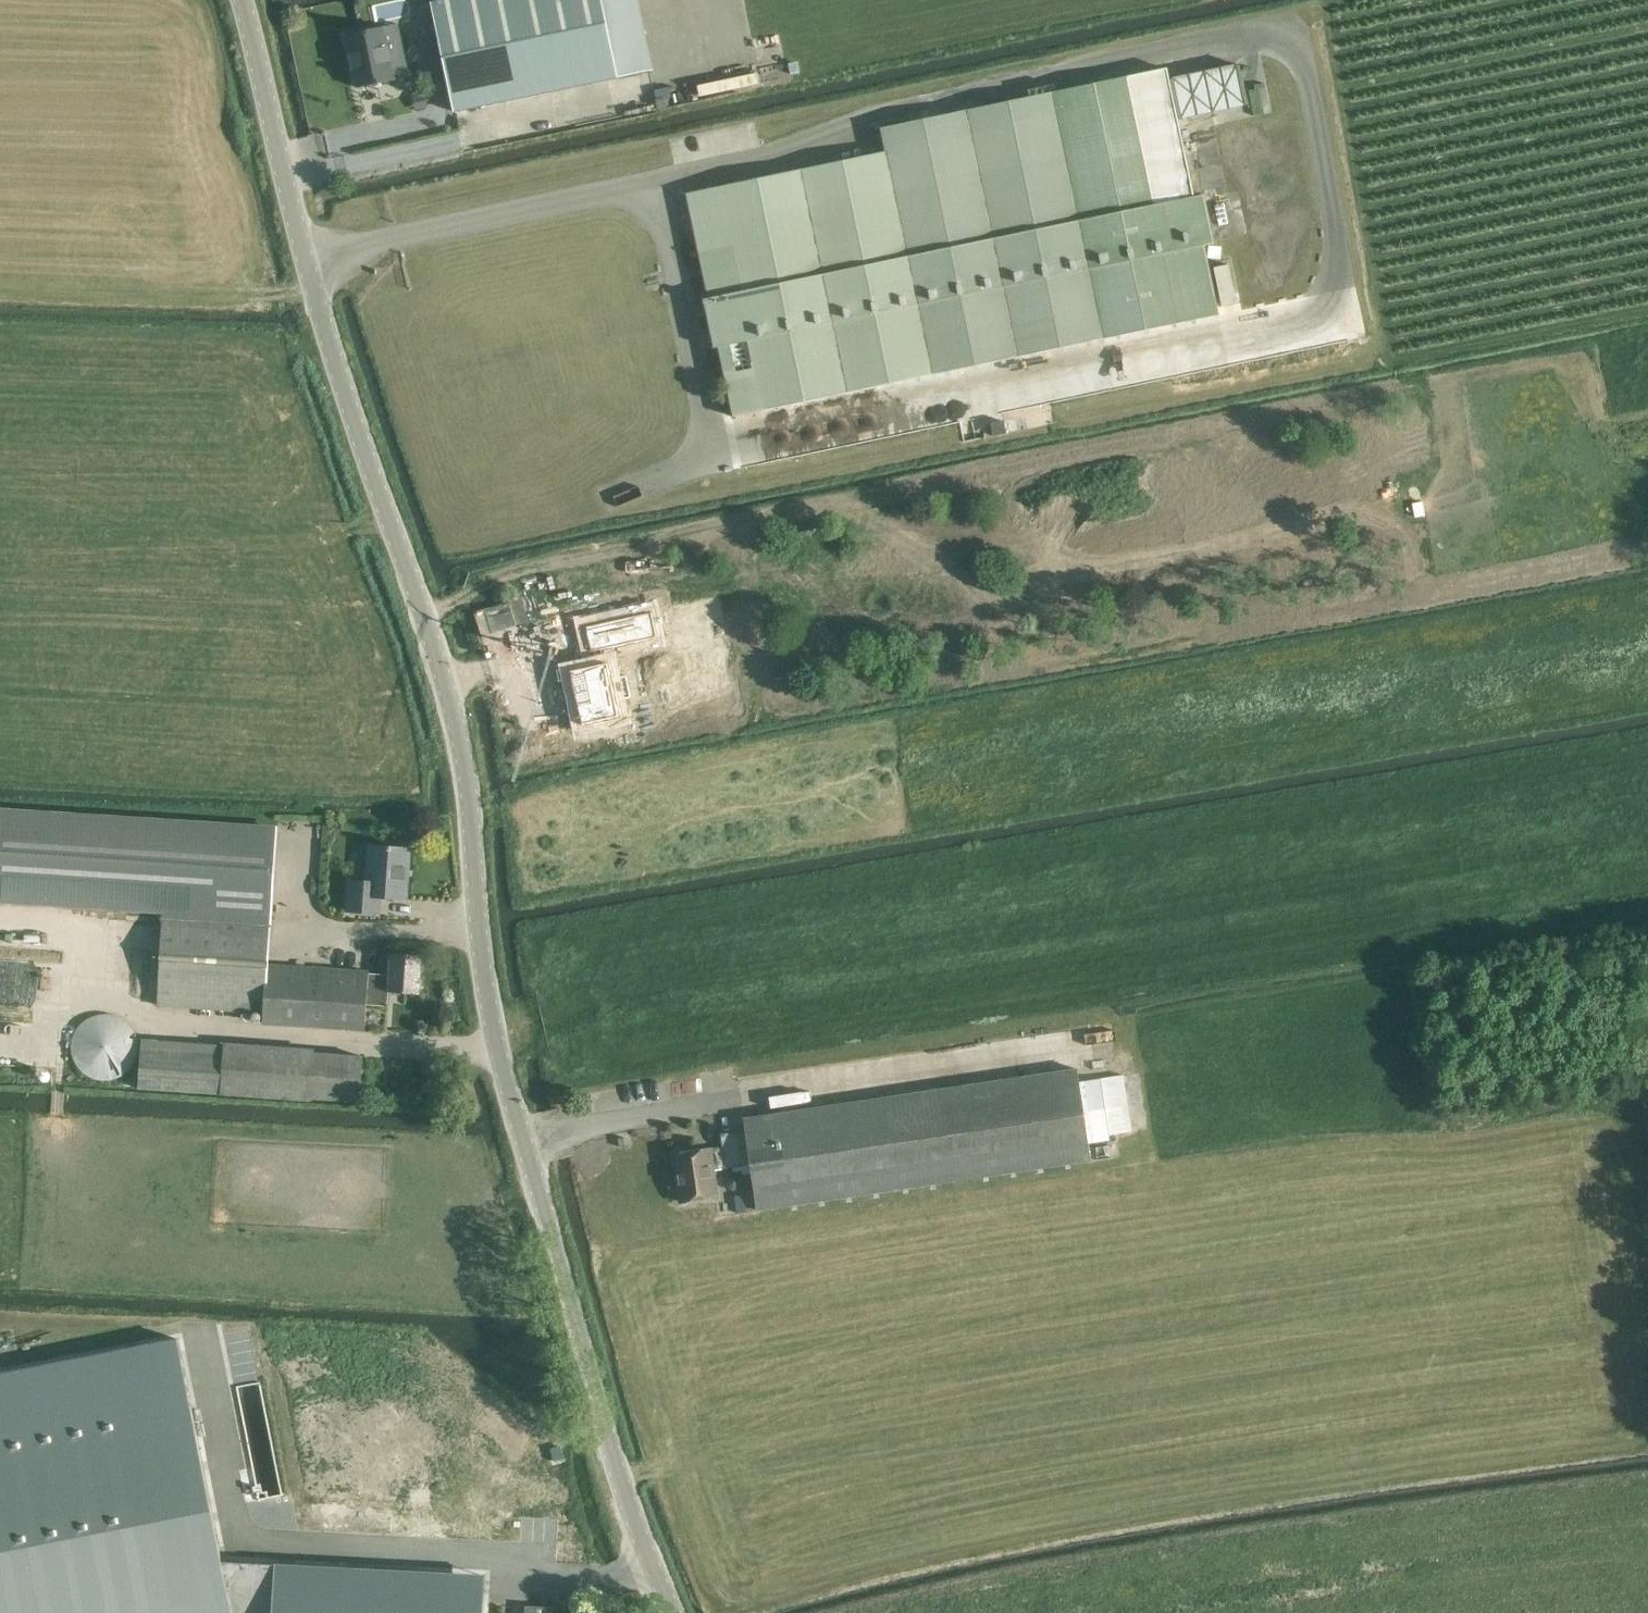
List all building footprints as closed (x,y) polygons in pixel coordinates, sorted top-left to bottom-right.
[(431,2),(453,111),(616,77),(603,12),(639,5),(638,0),(442,0),(431,2)] [(399,23),(382,26),(346,34),(357,87),(410,76),(399,23)] [(884,151),(686,193),(708,297),(702,298),(704,304),(705,304),(714,348),(718,347),(733,416),(1217,315),(1203,245),(1212,243),(1202,194),(1192,196),(1165,68),(879,128),(884,151)] [(994,435),(1007,433),(1005,421),(992,424),(994,435)] [(606,639),(577,648),(589,705),(629,693),(617,635),(612,636),(610,623),(668,604),(662,577),(592,598),(598,626),(603,625),(606,639)] [(523,688),(535,733),(581,721),(569,676),(523,688)] [(271,916),(277,829),(0,811),(0,899),(162,909),(271,916)] [(371,845),(368,881),(351,879),(348,910),(379,912),(380,896),(407,898),(410,848),(371,845)] [(268,963),(271,916),(162,909),(156,1005),(262,1012),(261,1024),(365,1031),(367,1003),(388,1005),(389,991),(419,993),(422,954),(390,952),(389,973),(369,972),(369,970),(268,963)] [(78,1001),(78,969),(0,969),(0,1000),(78,1001)] [(110,1015),(104,1014),(98,1015),(93,1016),(88,1019),(83,1022),(79,1026),(76,1031),(73,1036),(72,1042),(71,1048),(72,1053),(73,1059),(76,1064),(79,1069),(83,1073),(88,1076),(93,1079),(98,1080),(104,1081),(110,1080),(115,1079),(121,1076),(125,1073),(129,1069),(133,1064),(135,1059),(137,1053),(137,1048),(137,1042),(135,1036),(133,1031),(129,1026),(125,1022),(121,1019),(115,1016),(110,1015)] [(311,1100),(312,1098),(360,1101),(361,1082),(379,1083),(381,1059),(314,1055),(314,1047),(223,1041),(223,1044),(142,1039),(138,1088),(311,1100)] [(1076,1067),(743,1117),(745,1131),(749,1164),(756,1211),(1091,1160),(1088,1143),(1109,1139),(1108,1135),(1132,1131),(1123,1075),(1079,1082),(1076,1067)] [(717,1196),(713,1169),(749,1164),(745,1131),(720,1134),(722,1147),(674,1154),(680,1201),(717,1196)] [(755,1211),(753,1194),(734,1196),(737,1213),(755,1211)] [(483,1603),(431,1600),(433,1573),(221,1561),(210,1504),(178,1339),(0,1374),(0,1612),(483,1612),(483,1603)]
